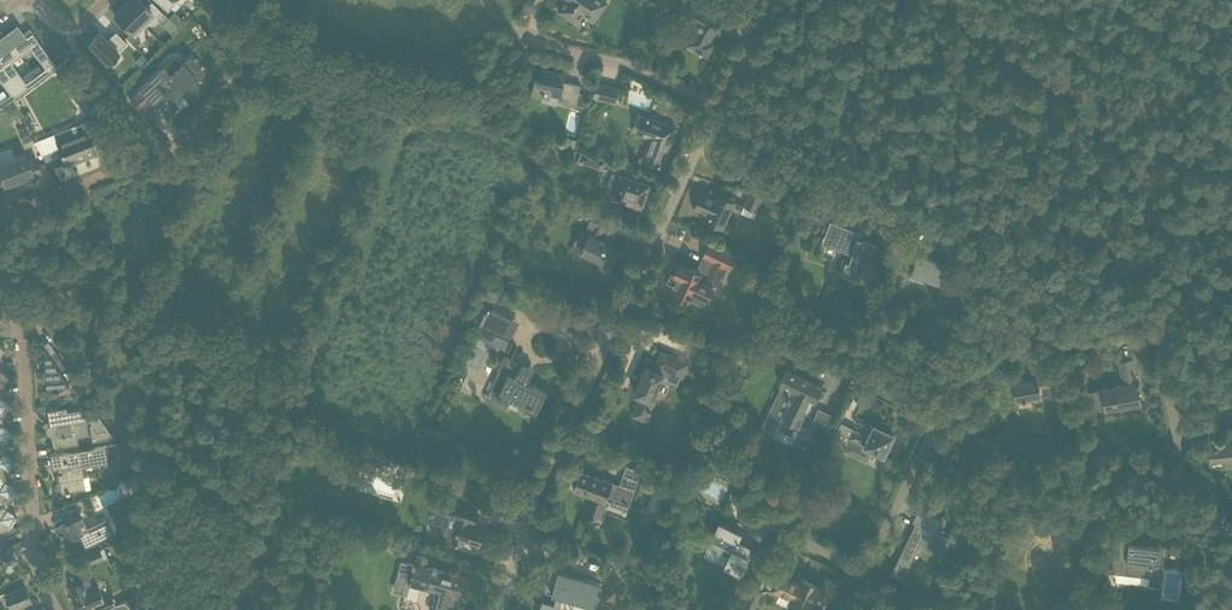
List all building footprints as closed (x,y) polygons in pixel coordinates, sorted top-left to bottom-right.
[(124,4),(145,26),(155,16),(156,17),(162,12),(151,1),(146,6),(140,0),(128,0),(124,4)] [(167,10),(176,0),(155,0),(167,10)] [(558,10),(576,23),(586,10),(596,17),(607,2),(604,0),(565,0),(558,10)] [(124,4),(114,14),(135,36),(145,26),(124,4)] [(724,23),(694,6),(689,15),(700,21),(691,39),(697,43),(695,48),(699,50),(699,52),(702,53),(703,52),(707,55),(713,44),(709,41),(714,32),(718,34),(724,23)] [(17,26),(5,34),(20,55),(30,48),(45,68),(48,72),(56,66),(32,32),(25,37),(17,26)] [(92,36),(86,41),(94,50),(107,63),(127,43),(115,31),(109,37),(110,38),(107,40),(99,32),(93,37),(92,36)] [(0,38),(0,51),(2,54),(0,55),(0,64),(21,92),(28,86),(25,82),(11,62),(20,55),(5,34),(0,38)] [(137,38),(132,43),(135,46),(140,41),(137,38)] [(601,41),(599,48),(613,52),(615,45),(601,41)] [(141,53),(135,60),(140,65),(147,59),(141,53)] [(145,80),(144,81),(145,82),(145,81),(146,82),(138,90),(138,91),(139,90),(145,96),(144,97),(147,95),(153,101),(150,103),(159,112),(162,110),(165,113),(167,111),(169,114),(177,106),(171,100),(183,89),(189,95),(189,94),(188,92),(199,82),(193,76),(198,71),(186,58),(180,64),(177,60),(164,72),(159,67),(161,66),(161,65),(160,66),(159,67),(145,80)] [(10,93),(13,97),(21,92),(0,64),(0,80),(10,93)] [(45,68),(35,75),(38,79),(48,72),(45,68)] [(535,78),(531,94),(542,96),(541,101),(550,103),(552,94),(561,96),(559,103),(576,107),(581,85),(568,82),(568,84),(563,83),(565,74),(543,69),(541,80),(535,78)] [(71,76),(63,82),(72,94),(84,85),(75,73),(71,76)] [(35,75),(25,82),(28,86),(38,79),(35,75)] [(89,81),(84,85),(95,101),(102,96),(89,81)] [(615,102),(616,99),(619,87),(597,82),(593,97),(615,102)] [(84,85),(72,94),(83,109),(95,101),(84,85)] [(10,93),(0,100),(3,105),(13,97),(10,93)] [(643,115),(638,129),(645,132),(653,134),(644,159),(662,166),(676,127),(643,115)] [(76,161),(96,153),(90,139),(98,136),(91,119),(75,125),(78,132),(65,137),(67,141),(58,145),(65,163),(75,159),(76,161)] [(25,126),(17,129),(23,142),(32,139),(25,126)] [(562,136),(560,144),(573,147),(575,147),(576,139),(562,136)] [(729,149),(731,143),(725,140),(723,146),(729,149)] [(604,169),(607,160),(581,152),(578,161),(604,169)] [(16,180),(16,179),(20,177),(21,178),(24,177),(25,181),(42,174),(35,157),(27,159),(25,153),(0,163),(0,181),(3,189),(15,185),(14,181),(16,180)] [(612,172),(606,191),(607,191),(619,195),(618,199),(642,206),(649,183),(621,174),(621,175),(612,172)] [(749,191),(740,212),(741,212),(753,217),(762,197),(749,191)] [(787,206),(788,196),(788,193),(782,192),(780,205),(787,206)] [(701,193),(695,207),(702,210),(700,216),(720,226),(731,199),(720,195),(719,198),(711,195),(710,197),(701,193)] [(580,231),(574,243),(584,247),(582,251),(603,261),(600,267),(609,271),(619,251),(609,247),(611,244),(598,238),(602,229),(603,230),(608,221),(603,219),(605,215),(590,208),(585,217),(591,219),(585,233),(580,231)] [(855,230),(831,221),(828,230),(831,231),(828,241),(853,250),(847,267),(862,272),(868,254),(872,243),(861,239),(862,237),(858,236),(859,233),(855,231),(855,230)] [(893,257),(902,260),(907,244),(899,241),(893,257)] [(913,241),(909,252),(906,260),(914,263),(911,273),(947,285),(952,270),(941,266),(937,264),(938,260),(919,253),(922,244),(913,241)] [(736,256),(719,249),(714,260),(707,257),(700,272),(688,266),(687,268),(679,264),(674,273),(671,272),(667,281),(674,285),(671,293),(688,300),(689,296),(691,297),(692,294),(691,293),(694,287),(698,289),(696,293),(708,298),(713,286),(716,287),(720,278),(722,279),(728,268),(730,269),(736,256)] [(483,323),(489,308),(481,305),(475,320),(483,323)] [(491,309),(483,327),(497,334),(506,315),(491,309)] [(47,358),(44,358),(46,391),(53,390),(56,395),(58,394),(57,391),(67,384),(68,385),(68,384),(60,371),(66,367),(55,350),(49,354),(48,355),(47,356),(47,357),(47,358)] [(492,382),(492,383),(503,388),(499,397),(497,396),(496,397),(497,397),(494,403),(493,403),(493,404),(506,410),(510,402),(509,401),(511,397),(528,405),(528,406),(532,408),(533,407),(537,409),(536,412),(537,412),(547,391),(528,382),(534,370),(528,367),(503,355),(497,369),(496,368),(496,370),(498,370),(497,371),(498,371),(493,382),(492,382)] [(635,393),(641,396),(632,415),(646,420),(654,401),(652,400),(665,371),(668,373),(669,371),(683,377),(690,362),(675,356),(670,367),(660,363),(656,371),(647,367),(635,393)] [(1123,385),(1102,388),(1093,390),(1095,405),(1096,407),(1098,407),(1100,407),(1105,406),(1106,410),(1115,408),(1115,406),(1130,404),(1131,406),(1140,404),(1140,402),(1140,401),(1137,385),(1138,384),(1138,382),(1136,382),(1132,359),(1119,361),(1123,385)] [(770,411),(763,425),(773,430),(772,432),(797,444),(810,416),(806,414),(813,399),(815,400),(815,401),(818,395),(822,397),(825,390),(821,388),(822,387),(786,370),(780,383),(781,384),(781,383),(791,388),(790,389),(791,389),(791,388),(793,389),(784,407),(782,411),(780,415),(770,411)] [(93,385),(100,382),(96,372),(89,376),(93,385)] [(1056,375),(1012,382),(1015,399),(1016,400),(1034,397),(1041,396),(1046,395),(1048,404),(1052,426),(1066,424),(1062,403),(1061,403),(1056,375)] [(7,416),(6,413),(4,414),(4,411),(9,402),(0,396),(0,395),(0,418),(7,416)] [(52,426),(47,426),(48,434),(51,436),(53,447),(65,445),(77,443),(76,436),(72,433),(71,424),(89,421),(92,425),(90,427),(92,440),(112,437),(93,407),(66,412),(65,408),(59,409),(47,411),(49,421),(51,421),(52,426)] [(818,407),(805,433),(807,434),(823,441),(835,416),(818,407)] [(8,444),(8,442),(6,442),(5,439),(11,430),(2,425),(1,418),(7,416),(0,418),(0,446),(8,444)] [(864,434),(853,428),(848,438),(852,440),(849,446),(869,456),(872,450),(883,455),(893,435),(874,425),(869,423),(864,434)] [(1231,466),(1231,440),(1222,440),(1222,446),(1209,447),(1210,461),(1230,459),(1230,467),(1231,466)] [(121,442),(123,451),(130,449),(127,441),(121,442)] [(62,453),(50,455),(52,469),(60,468),(61,473),(57,473),(60,489),(64,492),(66,492),(66,493),(69,493),(69,491),(72,491),(85,489),(83,477),(81,477),(82,475),(81,471),(79,470),(78,465),(106,460),(105,453),(121,450),(116,443),(104,446),(62,453)] [(0,446),(0,475),(10,472),(10,470),(8,470),(7,467),(8,467),(13,458),(4,453),(2,446),(8,445),(8,444),(0,446)] [(365,456),(363,462),(376,466),(383,468),(386,459),(366,453),(365,456)] [(708,457),(706,462),(721,469),(724,463),(716,460),(716,461),(708,457)] [(142,469),(122,478),(126,486),(145,477),(142,469)] [(574,486),(573,487),(594,495),(593,498),(587,514),(591,515),(591,516),(594,517),(594,516),(598,518),(605,499),(606,499),(606,498),(608,493),(615,496),(614,497),(615,497),(629,502),(630,503),(636,485),(635,484),(622,480),(622,479),(621,479),(620,480),(621,480),(619,484),(612,481),(613,480),(580,469),(580,470),(579,472),(577,472),(573,483),(575,484),(574,486)] [(671,471),(669,477),(679,480),(680,477),(681,475),(678,474),(671,471)] [(12,500),(11,498),(9,498),(9,496),(14,487),(6,481),(4,474),(10,473),(10,472),(0,475),(0,503),(12,500)] [(0,503),(0,532),(2,532),(14,529),(13,526),(11,526),(11,524),(16,515),(8,509),(6,502),(12,501),(12,500),(0,503)] [(446,527),(442,538),(452,541),(451,542),(462,545),(464,537),(470,539),(470,540),(488,546),(492,532),(472,526),(477,510),(450,502),(443,526),(446,527)] [(69,520),(55,527),(62,542),(72,537),(78,548),(75,549),(76,550),(77,550),(77,551),(114,533),(113,532),(115,531),(109,519),(88,529),(77,507),(65,513),(69,520)] [(943,522),(929,515),(918,510),(913,522),(919,524),(913,537),(909,536),(891,573),(903,579),(919,545),(942,556),(947,547),(949,549),(953,541),(954,541),(961,527),(954,524),(948,538),(937,533),(943,522)] [(719,522),(713,533),(707,546),(728,556),(723,566),(740,574),(746,561),(745,561),(752,547),(738,540),(742,533),(719,522)] [(1022,526),(1020,538),(1020,539),(1027,540),(1024,564),(1071,569),(1074,546),(1060,544),(1059,548),(1046,547),(1046,546),(1042,546),(1038,546),(1040,529),(1022,526)] [(1120,541),(1112,540),(1112,541),(1111,543),(1112,543),(1110,557),(1108,572),(1116,573),(1149,577),(1148,585),(1160,586),(1162,565),(1160,565),(1162,546),(1137,544),(1137,540),(1120,538),(1120,541)] [(0,541),(0,568),(17,560),(16,556),(16,554),(14,550),(12,549),(11,545),(5,548),(3,544),(3,543),(2,540),(0,541)] [(83,555),(86,562),(94,559),(95,561),(103,558),(99,548),(83,555)] [(452,572),(425,565),(428,556),(417,554),(415,563),(403,560),(398,579),(410,582),(409,584),(438,591),(433,609),(450,609),(454,595),(458,596),(463,575),(452,572)] [(561,602),(560,601),(562,595),(575,599),(574,599),(582,601),(584,593),(596,596),(600,582),(581,576),(580,579),(567,575),(568,572),(558,570),(558,572),(551,570),(549,577),(552,577),(548,590),(557,593),(554,604),(542,601),(539,609),(559,609),(561,602)] [(771,591),(782,595),(791,600),(788,607),(795,609),(821,609),(824,605),(835,583),(825,579),(820,589),(801,580),(798,585),(787,580),(788,578),(779,574),(771,591)] [(108,608),(115,605),(111,596),(103,599),(98,586),(84,591),(80,580),(67,585),(72,596),(71,596),(77,609),(82,609),(94,605),(96,609),(102,609),(108,608)] [(4,593),(10,608),(8,609),(9,609),(24,609),(22,604),(31,601),(25,585),(4,593)] [(742,609),(753,609),(760,595),(761,592),(752,588),(742,609)] [(1182,606),(1187,609),(1189,609),(1194,603),(1188,599),(1182,606)] [(124,601),(115,605),(108,608),(109,609),(132,609),(124,601)]
